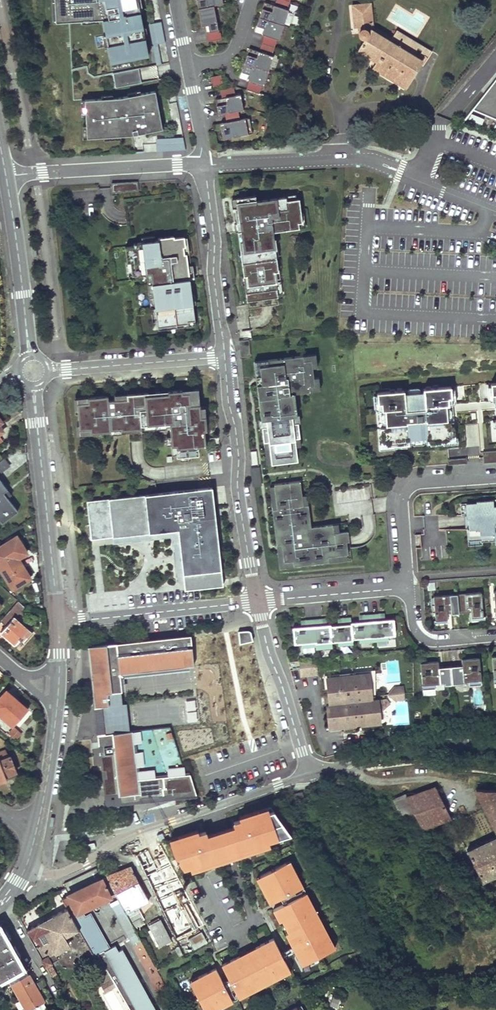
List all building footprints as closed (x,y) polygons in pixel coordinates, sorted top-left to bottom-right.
[(57,20),(67,19),(70,19),(95,18),(98,63),(148,55),(139,10),(137,0),(55,0),(57,20)] [(196,11),(211,9),(220,7),(219,0),(194,0),(196,11)] [(369,30),(373,25),(373,0),(354,0),(353,23),(358,23),(358,34),(360,36),(363,37),(355,48),(371,60),(367,65),(398,89),(416,66),(369,30)] [(287,5),(274,1),(271,9),(262,6),(257,20),(281,28),(286,14),(284,13),(287,5)] [(206,45),(219,42),(217,33),(216,33),(211,9),(196,11),(199,29),(203,29),(205,28),(207,35),(204,35),(206,45)] [(70,19),(67,19),(72,98),(85,98),(114,96),(155,91),(153,80),(141,82),(138,68),(150,67),(148,55),(98,63),(95,18),(70,19)] [(281,28),(257,20),(254,28),(261,30),(259,37),(262,37),(259,46),(272,50),(275,42),(276,43),(281,28)] [(416,66),(418,67),(429,53),(394,29),(388,36),(373,25),(369,30),(416,66)] [(254,28),(252,34),(259,37),(261,30),(254,28)] [(272,50),(259,46),(256,54),(246,51),(241,65),(265,73),(270,59),(269,59),(272,50)] [(265,73),(241,65),(238,74),(245,76),(243,82),(246,83),(243,92),(256,96),(259,88),(260,88),(265,73)] [(238,74),(236,80),(243,82),(245,76),(238,74)] [(471,109),(495,120),(495,77),(471,109)] [(218,78),(208,80),(210,90),(219,88),(218,78)] [(211,101),(214,117),(221,115),(234,113),(239,112),(237,96),(231,97),(230,89),(216,91),(218,100),(211,101)] [(85,98),(86,136),(124,134),(130,134),(163,128),(155,91),(114,96),(85,98)] [(234,113),(221,115),(222,123),(216,124),(219,139),(248,134),(245,120),(236,122),(234,113)] [(482,122),(484,116),(470,113),(469,119),(482,122)] [(156,137),(157,150),(185,150),(184,136),(156,137)] [(111,192),(137,191),(137,181),(110,183),(111,192)] [(255,200),(254,195),(236,198),(237,208),(239,219),(242,222),(244,231),(237,231),(239,245),(240,252),(243,252),(244,261),(241,261),(243,276),(246,275),(247,285),(244,285),(247,309),(278,305),(274,271),(277,271),(275,257),(273,257),(271,248),(274,248),(272,231),(298,228),(297,222),(301,222),(298,199),(286,200),(285,196),(272,198),(262,199),(255,200)] [(237,208),(234,208),(237,231),(244,231),(242,222),(239,219),(237,208)] [(154,240),(141,242),(133,243),(133,246),(124,247),(126,262),(129,262),(131,275),(145,273),(150,273),(154,305),(157,326),(187,322),(187,320),(194,319),(192,304),(190,304),(189,295),(191,295),(189,279),(182,279),(180,267),(187,266),(186,253),(183,254),(183,247),(184,246),(183,237),(173,238),(173,236),(157,238),(157,240),(154,240)] [(189,279),(187,266),(180,267),(182,279),(189,279)] [(145,273),(149,305),(154,305),(150,273),(145,273)] [(157,326),(157,330),(195,325),(194,319),(187,320),(187,322),(157,326)] [(240,356),(249,355),(248,339),(239,340),(240,356)] [(317,368),(315,354),(302,355),(303,360),(311,359),(312,369),(317,368)] [(270,464),(296,461),(294,438),(299,437),(297,422),(292,423),(291,416),(296,415),(294,393),(309,391),(309,386),(314,385),(313,376),(312,369),(311,359),(303,360),(302,355),(267,359),(267,364),(259,365),(261,383),(256,384),(260,419),(265,419),(266,426),(261,427),(263,442),(267,441),(270,463),(270,464)] [(267,359),(253,361),(256,384),(261,383),(259,365),(267,364),(267,359)] [(320,390),(318,376),(313,376),(314,385),(309,386),(309,391),(320,390)] [(379,428),(381,444),(387,443),(387,446),(408,444),(408,439),(427,437),(427,443),(448,441),(448,438),(454,438),(453,427),(450,427),(450,423),(453,423),(453,419),(446,419),(446,413),(439,414),(438,406),(445,405),(448,405),(448,398),(451,398),(450,387),(423,389),(423,392),(404,394),(404,390),(376,393),(377,404),(380,403),(381,410),(384,410),(385,428),(379,428)] [(76,403),(78,430),(89,429),(90,433),(110,432),(110,430),(120,429),(120,431),(141,429),(141,425),(169,423),(169,427),(171,446),(175,445),(176,457),(199,455),(198,446),(205,446),(204,430),(206,430),(205,420),(201,420),(201,422),(198,422),(198,417),(200,416),(199,404),(194,404),(193,392),(182,393),(181,390),(167,391),(167,393),(148,395),(148,392),(126,394),(127,399),(108,400),(108,399),(99,400),(98,396),(87,397),(87,402),(76,403)] [(257,420),(258,427),(261,427),(266,426),(265,419),(260,419),(257,420)] [(78,430),(79,438),(90,437),(90,433),(89,429),(78,430)] [(129,434),(129,442),(142,441),(142,433),(129,434)] [(482,452),(483,461),(495,460),(495,458),(495,451),(482,452)] [(0,461),(0,470),(10,467),(7,458),(0,461)] [(253,484),(259,484),(257,467),(251,468),(253,484)] [(12,505),(3,492),(7,489),(0,480),(0,513),(12,505)] [(292,565),(327,561),(326,556),(346,554),(345,541),(348,541),(346,531),(332,532),(331,524),(309,527),(307,504),(302,505),(300,494),(299,481),(273,484),(276,508),(270,509),(274,540),(283,539),(284,543),(280,543),(282,562),(291,560),(292,565)] [(87,501),(91,540),(112,537),(113,544),(131,542),(136,542),(143,541),(171,538),(173,557),(173,558),(173,560),(176,584),(176,586),(177,591),(198,588),(225,585),(224,580),(214,487),(87,501)] [(467,540),(479,539),(479,541),(482,541),(494,540),(494,538),(495,538),(495,502),(492,502),(492,500),(475,501),(476,505),(467,505),(465,505),(465,515),(467,540)] [(345,522),(331,524),(332,532),(346,531),(345,522)] [(13,588),(30,577),(19,557),(27,551),(18,534),(0,545),(0,568),(13,588)] [(274,540),(278,567),(292,565),(291,560),(282,562),(280,543),(284,543),(283,539),(274,540)] [(327,561),(350,558),(348,541),(345,541),(346,554),(326,556),(327,561)] [(481,592),(457,595),(458,613),(466,612),(465,608),(470,608),(470,612),(471,618),(483,617),(481,592)] [(458,613),(457,595),(433,597),(435,621),(447,620),(446,614),(446,610),(450,609),(451,614),(458,613)] [(17,647),(23,641),(26,643),(33,635),(14,617),(23,606),(17,600),(0,620),(0,622),(5,627),(1,632),(17,647)] [(378,621),(378,614),(370,615),(372,643),(387,641),(387,637),(394,636),(393,620),(381,621),(378,621)] [(372,643),(370,615),(362,616),(363,623),(359,623),(350,624),(352,640),(359,639),(359,644),(372,643)] [(352,645),(352,640),(350,624),(350,618),(340,619),(341,626),(338,626),(329,627),(331,643),(337,642),(338,647),(352,645)] [(315,648),(312,620),(304,621),(304,628),(301,628),(292,629),(294,645),(301,644),(301,649),(315,648)] [(322,626),(322,620),(312,620),(315,648),(315,650),(331,649),(331,643),(329,627),(329,626),(326,626),(322,626)] [(250,631),(238,633),(239,647),(253,643),(251,633),(250,631)] [(110,644),(106,645),(107,651),(116,650),(115,645),(190,637),(190,636),(160,639),(110,644)] [(108,706),(105,681),(120,679),(119,677),(119,674),(188,667),(193,666),(190,637),(115,645),(116,650),(107,651),(106,645),(87,647),(89,668),(91,668),(96,707),(108,706)] [(458,666),(450,667),(451,685),(459,684),(459,682),(468,681),(469,686),(481,685),(479,658),(461,660),(462,667),(462,673),(458,673),(458,667),(458,666)] [(451,685),(450,667),(442,667),(443,674),(439,675),(438,669),(438,662),(420,663),(422,690),(435,689),(434,684),(443,683),(444,686),(451,685)] [(119,674),(119,677),(189,669),(188,667),(119,674)] [(91,668),(89,668),(97,735),(129,732),(126,703),(121,704),(120,692),(121,692),(120,679),(105,681),(108,706),(96,707),(91,668)] [(374,670),(326,676),(326,679),(368,674),(371,700),(377,700),(374,670)] [(368,674),(326,679),(328,696),(329,705),(325,706),(328,728),(380,722),(379,714),(377,700),(371,700),(368,674)] [(14,726),(29,709),(18,699),(9,690),(0,699),(0,712),(14,726)] [(377,700),(379,714),(390,704),(386,698),(377,700)] [(8,733),(16,740),(22,733),(14,726),(8,733)] [(139,778),(134,731),(132,732),(137,780),(189,775),(188,772),(185,773),(139,778)] [(129,732),(97,735),(103,796),(119,795),(119,804),(139,802),(139,799),(173,795),(174,798),(196,796),(189,775),(137,780),(132,732),(129,732)] [(345,751),(355,749),(353,743),(344,745),(345,751)] [(6,775),(5,772),(15,767),(8,752),(6,753),(2,747),(0,748),(0,778),(6,775)] [(450,814),(434,784),(408,797),(406,793),(392,800),(408,835),(421,828),(430,846),(441,841),(432,823),(450,814)] [(494,831),(495,830),(495,792),(495,790),(476,789),(494,831)] [(103,796),(104,807),(112,807),(165,801),(196,798),(196,796),(174,798),(173,795),(139,799),(139,802),(119,804),(119,795),(103,796)] [(234,829),(227,832),(235,856),(271,844),(269,840),(285,835),(281,821),(283,821),(274,808),(270,809),(263,812),(261,807),(240,815),(241,818),(234,820),(236,824),(233,825),(234,829)] [(291,833),(283,821),(281,821),(285,835),(291,833)] [(222,829),(211,833),(212,837),(220,834),(228,858),(231,857),(235,856),(227,832),(234,829),(233,825),(222,829)] [(171,842),(169,843),(184,868),(191,866),(192,870),(228,858),(220,834),(212,837),(211,833),(208,834),(207,829),(200,832),(198,830),(189,832),(179,835),(181,839),(171,842)] [(495,834),(465,848),(480,880),(495,872),(495,836),(495,834)] [(148,850),(135,856),(176,939),(203,926),(167,854),(153,860),(148,850)] [(295,866),(290,858),(286,860),(291,868),(295,866)] [(286,860),(261,873),(265,882),(261,884),(271,901),(304,884),(295,866),(291,868),(286,860)] [(115,893),(138,881),(130,867),(106,876),(115,893)] [(261,873),(257,875),(261,884),(265,882),(261,873)] [(131,1009),(156,1009),(122,948),(118,949),(115,945),(106,949),(83,908),(115,893),(106,876),(68,893),(66,887),(58,891),(77,927),(94,957),(98,955),(112,978),(115,983),(131,1009)] [(119,900),(126,912),(148,900),(138,881),(115,893),(119,900)] [(312,899),(307,890),(302,892),(307,902),(312,899)] [(77,927),(58,891),(48,896),(55,908),(56,908),(58,911),(52,914),(25,929),(37,950),(45,964),(57,956),(54,950),(68,943),(64,935),(77,927)] [(302,892),(274,907),(280,919),(283,918),(289,930),(286,931),(299,956),(306,953),(309,959),(330,948),(326,942),(333,939),(325,925),(323,926),(317,916),(320,915),(312,899),(307,902),(302,892)] [(130,919),(126,912),(119,900),(111,904),(128,936),(136,931),(132,924),(130,919)] [(144,919),(141,914),(130,919),(132,924),(144,919)] [(149,925),(159,945),(170,940),(159,920),(149,925)] [(7,975),(22,967),(14,952),(0,926),(0,979),(7,975)] [(139,937),(136,931),(128,936),(131,942),(139,937)] [(240,954),(223,963),(240,996),(257,987),(255,983),(272,974),(274,978),(292,969),(274,936),(257,945),(259,949),(242,958),(240,954)] [(336,945),(333,939),(326,942),(330,948),(336,945)] [(257,945),(240,954),(242,958),(259,949),(257,945)] [(174,958),(182,954),(179,947),(171,952),(174,958)] [(306,953),(299,956),(303,963),(309,959),(306,953)] [(201,979),(193,983),(206,1009),(215,1004),(217,1008),(234,999),(217,966),(199,975),(201,979)] [(25,1009),(26,1009),(42,1001),(27,973),(26,974),(22,967),(7,975),(25,1009)] [(255,983),(257,987),(274,978),(272,974),(255,983)] [(199,975),(191,979),(193,983),(201,979),(199,975)] [(115,983),(112,978),(102,984),(104,989),(115,983)]
